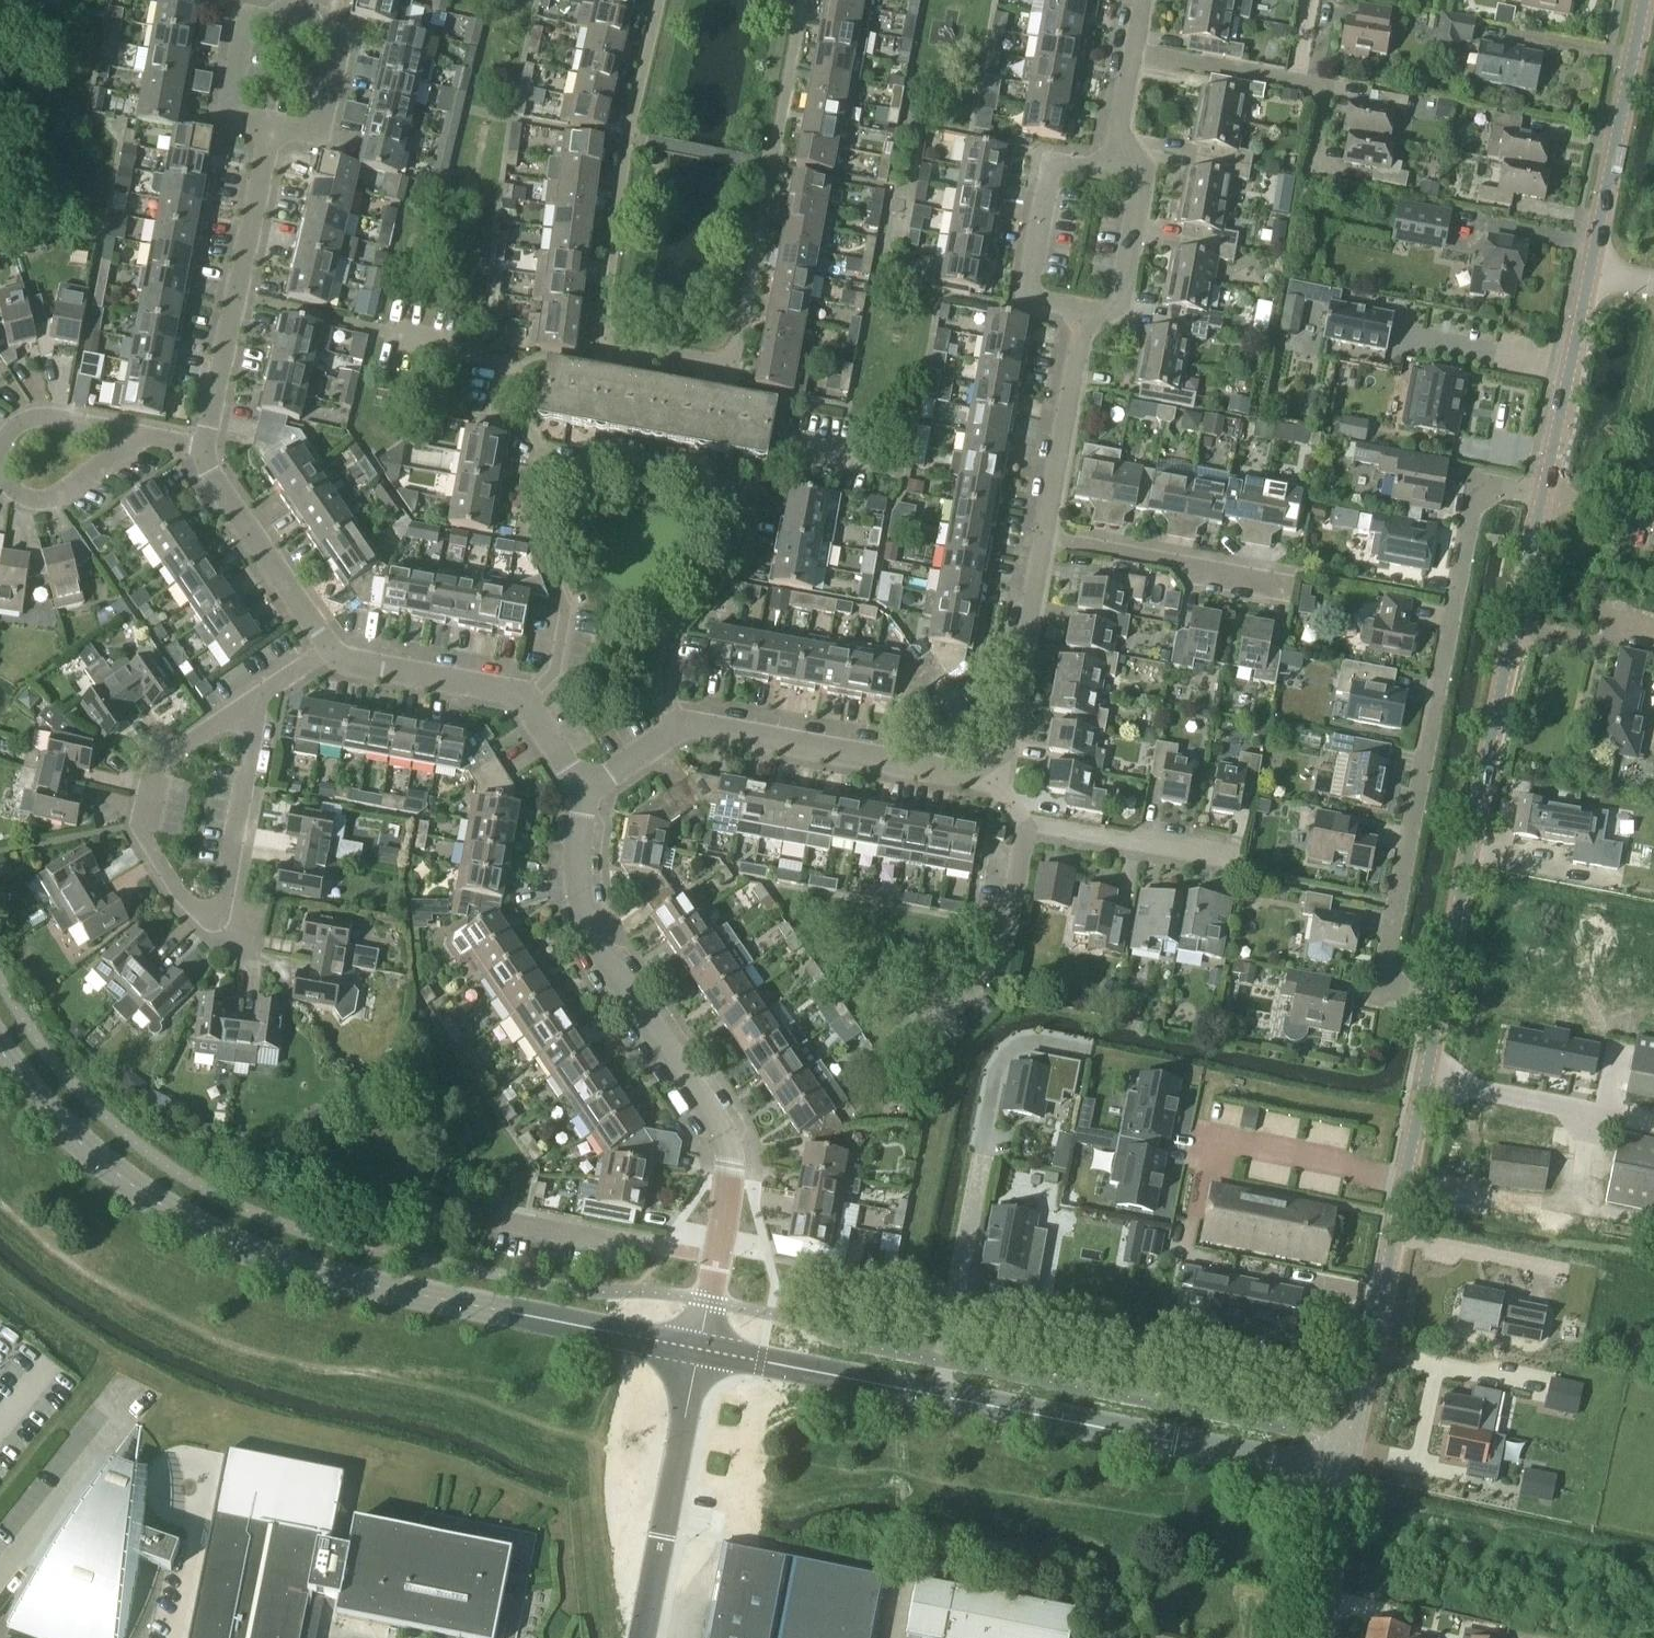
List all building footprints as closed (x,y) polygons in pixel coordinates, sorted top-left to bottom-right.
[(206,0),(161,0),(160,6),(198,13),(199,7),(204,8),(206,0)] [(350,18),(366,22),(388,27),(393,29),(404,31),(410,7),(379,0),(360,0),(360,2),(355,0),(350,18)] [(432,13),(446,16),(449,0),(435,0),(432,13)] [(548,12),(551,0),(540,0),(538,9),(548,12)] [(631,17),(635,0),(597,0),(595,9),(631,17)] [(826,4),(871,12),(873,0),(827,0),(826,4)] [(918,12),(921,0),(911,0),(909,10),(918,12)] [(1081,0),(1047,0),(1043,17),(1082,24),(1083,18),(1088,19),(1091,2),(1081,0)] [(1188,10),(1234,19),(1247,21),(1250,0),(1189,0),(1188,10)] [(1522,9),(1567,18),(1571,0),(1524,0),(1522,9)] [(867,35),(871,12),(826,4),(822,27),(858,34),(867,35)] [(576,28),(590,32),(626,40),(631,17),(595,9),(581,5),(576,28)] [(119,7),(111,6),(109,18),(116,19),(119,7)] [(200,27),(202,21),(197,20),(198,13),(160,6),(155,29),(198,37),(200,27)] [(1391,13),(1364,8),(1361,20),(1358,23),(1345,21),(1340,51),(1343,51),(1342,62),(1367,66),(1369,56),(1386,59),(1391,28),(1389,28),(1391,13)] [(1498,8),(1495,24),(1511,28),(1515,12),(1498,8)] [(1207,43),(1205,57),(1241,63),(1244,49),(1229,46),(1234,19),(1188,10),(1182,39),(1189,40),(1207,43)] [(992,32),(1005,34),(1008,17),(995,15),(992,32)] [(1082,24),(1043,17),(1039,40),(1083,49),(1086,32),(1081,31),(1082,24)] [(1471,44),(1475,23),(1464,22),(1443,18),(1437,52),(1458,56),(1460,42),(1471,44)] [(907,19),(903,42),(913,44),(917,21),(907,19)] [(108,20),(106,32),(121,35),(123,23),(120,23),(108,20)] [(477,50),(480,38),(483,24),(471,21),(464,48),(469,50),(469,48),(477,50)] [(431,38),(404,31),(393,29),(388,27),(384,45),(389,47),(387,53),(425,62),(431,38)] [(822,27),(818,51),(854,57),(863,59),(867,35),(858,34),(822,27)] [(195,55),(197,47),(198,37),(155,29),(151,52),(189,60),(190,54),(195,55)] [(543,31),(534,29),(531,42),(540,44),(543,31)] [(626,40),(590,32),(585,55),(621,63),(626,40)] [(1005,34),(992,32),(988,55),(1000,57),(1005,34)] [(1083,49),(1039,40),(1035,64),(1074,71),(1075,65),(1080,66),(1083,49)] [(528,56),(537,58),(540,44),(531,42),(528,56)] [(903,42),(901,56),(910,57),(913,44),(903,42)] [(112,48),(103,46),(102,56),(111,57),(112,48)] [(1483,47),(1476,83),(1536,95),(1543,58),(1483,47)] [(469,50),(464,71),(472,73),(477,50),(469,48),(469,50)] [(813,74),(850,81),(854,57),(818,51),(813,74)] [(192,74),(193,67),(188,66),(189,60),(151,52),(147,76),(190,84),(192,74)] [(381,58),(379,65),(377,75),(419,85),(425,62),(387,53),(386,59),(381,58)] [(579,78),(615,86),(621,63),(585,55),(579,78)] [(988,56),(984,79),(994,81),(999,58),(988,56)] [(113,63),(101,60),(100,67),(108,68),(112,69),(113,63)] [(1026,62),(1022,85),(1031,87),(1074,95),(1078,78),(1072,77),(1074,71),(1035,64),(1026,62)] [(107,77),(108,68),(100,67),(98,75),(107,77)] [(466,95),(472,73),(457,70),(452,92),(466,95)] [(857,82),(850,81),(813,74),(809,97),(845,104),(853,105),(857,82)] [(374,85),(373,91),(378,93),(376,99),(414,108),(419,85),(377,75),(374,85)] [(533,77),(523,75),(520,88),(530,91),(533,77)] [(186,101),(188,94),(190,84),(147,76),(142,99),(180,106),(181,100),(186,101)] [(615,86),(579,78),(574,101),(610,109),(615,86)] [(979,102),(997,105),(1001,82),(994,81),(984,79),(979,102)] [(1234,82),(1231,95),(1209,91),(1202,90),(1197,118),(1244,126),(1248,100),(1263,102),(1266,88),(1234,82)] [(1026,110),(1065,117),(1066,111),(1071,112),(1074,95),(1031,87),(1026,110)] [(517,102),(513,117),(523,119),(526,104),(530,91),(520,88),(517,102)] [(900,112),(902,100),(904,91),(894,89),(893,99),(890,112),(900,114),(900,112)] [(466,96),(452,93),(446,116),(461,119),(466,96)] [(1344,134),(1350,135),(1389,142),(1389,141),(1395,112),(1406,114),(1408,101),(1383,96),(1380,109),(1375,108),(1350,103),(1344,134)] [(853,105),(845,104),(809,97),(805,121),(841,127),(849,129),(853,105)] [(138,123),(175,130),(181,132),(184,114),(179,113),(180,106),(142,99),(138,123)] [(370,104),(368,111),(366,121),(408,131),(414,108),(376,99),(375,105),(370,104)] [(568,125),(604,133),(610,109),(574,101),(566,99),(560,123),(568,125)] [(997,105),(979,102),(978,111),(995,114),(997,105)] [(1456,105),(1446,103),(1442,120),(1453,122),(1456,105)] [(1066,143),(1069,125),(1064,124),(1065,117),(1026,110),(1022,135),(1036,137),(1066,143)] [(888,126),(897,128),(900,114),(890,112),(888,126)] [(461,119),(446,116),(441,139),(455,142),(461,119)] [(1550,140),(1520,135),(1522,122),(1496,117),(1494,131),(1488,160),(1499,162),(1499,163),(1505,164),(1505,163),(1544,170),(1550,140)] [(1192,145),(1199,146),(1221,150),(1219,163),(1251,169),(1254,155),(1239,152),(1244,126),(1197,118),(1192,145)] [(363,131),(362,137),(367,139),(365,145),(403,154),(408,131),(366,121),(363,131)] [(805,121),(801,144),(837,151),(841,127),(805,121)] [(512,126),(508,154),(518,156),(522,127),(512,126)] [(202,136),(181,132),(175,130),(171,155),(209,162),(210,156),(215,157),(218,139),(202,136)] [(136,134),(126,132),(124,146),(134,148),(136,134)] [(1344,165),(1374,170),(1372,183),(1375,184),(1406,189),(1408,176),(1400,175),(1402,166),(1391,164),(1395,142),(1389,141),(1389,142),(1350,135),(1344,165)] [(555,161),(563,162),(599,167),(603,142),(566,137),(558,136),(555,161)] [(455,142),(441,139),(435,162),(450,165),(455,142)] [(833,175),(837,151),(801,144),(796,168),(833,175)] [(360,169),(390,176),(397,178),(403,154),(365,145),(364,151),(359,150),(355,168),(360,169)] [(894,147),(884,145),(882,159),(891,161),(894,147)] [(1011,153),(967,145),(963,169),(1001,176),(1002,170),(1007,171),(1011,153)] [(516,170),(518,156),(508,154),(507,168),(516,170)] [(136,157),(122,155),(119,169),(133,171),(136,157)] [(166,178),(210,186),(213,169),(208,168),(209,162),(171,155),(166,178)] [(355,168),(333,163),(317,159),(313,177),(318,178),(316,184),(354,193),(360,169),(355,168)] [(882,159),(877,183),(887,185),(891,161),(882,159)] [(450,165),(435,162),(430,186),(444,189),(450,165)] [(563,162),(560,186),(596,191),(599,167),(563,162)] [(1216,176),(1194,172),(1187,171),(1182,199),(1229,207),(1234,180),(1249,183),(1251,169),(1219,163),(1216,176)] [(1505,163),(1505,164),(1499,193),(1479,189),(1476,203),(1511,209),(1514,196),(1544,202),(1550,171),(1544,170),(1505,163)] [(921,167),(918,185),(927,186),(930,169),(921,167)] [(958,192),(1002,200),(1005,183),(1000,183),(1001,176),(963,169),(958,192)] [(155,195),(163,197),(162,201),(200,208),(201,203),(206,204),(210,186),(166,178),(156,176),(153,191),(155,195)] [(390,176),(384,200),(391,202),(401,204),(404,191),(407,180),(397,178),(390,176)] [(831,184),(794,177),(790,202),(826,209),(831,184)] [(128,194),(130,181),(117,179),(115,192),(128,194)] [(354,193),(316,184),(315,190),(310,189),(306,206),(349,216),(354,193)] [(549,208),(557,209),(593,214),(596,191),(560,186),(552,185),(549,208)] [(927,186),(918,185),(915,202),(923,203),(927,186)] [(512,203),(514,189),(504,187),(502,201),(512,203)] [(873,206),(883,207),(885,194),(876,192),(874,201),(873,206)] [(954,216),(992,223),(994,216),(999,217),(1002,200),(958,192),(954,216)] [(1177,226),(1184,227),(1206,232),(1204,244),(1236,250),(1239,236),(1224,233),(1229,207),(1182,199),(1177,226)] [(158,224),(201,233),(204,216),(199,215),(200,208),(162,201),(158,224)] [(883,207),(873,206),(874,201),(869,201),(867,211),(872,212),(871,216),(881,218),(883,207)] [(832,225),(824,223),(826,209),(790,202),(786,225),(822,232),(831,233),(832,225)] [(1274,204),(1272,214),(1289,217),(1291,207),(1274,204)] [(349,216),(306,206),(302,223),(307,224),(305,230),(343,239),(349,216)] [(1399,206),(1393,238),(1441,247),(1447,215),(1399,206)] [(399,212),(389,209),(385,225),(395,227),(399,212)] [(554,233),(590,238),(593,214),(557,209),(554,233)] [(881,218),(871,216),(871,217),(869,230),(878,232),(881,218)] [(950,239),(993,247),(996,230),(991,229),(992,223),(954,216),(950,239)] [(153,248),(191,255),(192,249),(197,250),(201,233),(158,224),(153,248)] [(781,248),(818,255),(822,232),(786,225),(781,248)] [(123,242),(125,231),(110,228),(107,239),(116,241),(123,242)] [(338,262),(350,265),(356,242),(343,239),(305,230),(304,236),(299,235),(295,252),(338,262)] [(394,232),(384,230),(380,246),(390,249),(394,232)] [(907,245),(917,247),(920,233),(909,231),(907,245)] [(590,238),(554,233),(551,256),(587,261),(590,238)] [(507,237),(498,235),(496,249),(506,250),(507,237)] [(107,239),(106,239),(102,262),(112,264),(116,241),(107,239)] [(993,247),(950,239),(946,262),(984,269),(985,263),(990,264),(993,247)] [(1473,275),(1469,297),(1484,300),(1484,296),(1511,301),(1514,283),(1520,284),(1526,248),(1488,241),(1482,277),(1473,275)] [(31,244),(15,248),(17,257),(33,253),(31,244)] [(1202,257),(1179,253),(1173,252),(1167,280),(1214,288),(1219,262),(1234,264),(1236,250),(1204,244),(1202,257)] [(191,255),(153,248),(149,272),(192,280),(195,262),(190,261),(191,255)] [(777,272),(814,278),(818,255),(781,248),(777,272)] [(494,263),(504,264),(506,250),(496,249),(494,263)] [(875,251),(865,249),(863,263),(872,265),(875,251)] [(338,262),(295,252),(291,269),(296,270),(294,276),(332,285),(338,262)] [(536,278),(547,280),(584,284),(587,261),(551,256),(539,255),(536,278)] [(377,256),(374,271),(384,273),(388,258),(377,256)] [(985,294),(988,276),(983,275),(984,269),(946,262),(937,261),(932,289),(970,296),(971,292),(985,294)] [(112,264),(102,262),(97,285),(108,287),(112,264)] [(860,276),(870,278),(872,265),(863,263),(860,276)] [(142,270),(138,293),(144,295),(182,302),(184,296),(189,297),(192,280),(149,272),(142,270)] [(902,271),(899,283),(911,286),(913,273),(902,271)] [(814,278),(777,272),(773,295),(809,302),(814,278)] [(284,299),(326,309),(332,285),(294,276),(293,282),(288,281),(284,299)] [(382,282),(372,280),(368,294),(379,296),(382,282)] [(584,284),(547,280),(544,303),(581,308),(584,284)] [(1169,308),(1187,312),(1185,324),(1209,329),(1222,332),(1224,317),(1209,314),(1214,288),(1167,280),(1162,307),(1169,308)] [(501,283),(492,281),(490,296),(499,297),(501,283)] [(102,311),(103,311),(108,287),(97,285),(93,309),(102,311)] [(0,294),(0,309),(4,325),(0,326),(0,358),(7,369),(17,362),(14,349),(37,344),(34,327),(25,288),(0,294)] [(55,323),(34,327),(37,344),(41,360),(53,358),(55,345),(78,349),(89,293),(61,288),(55,323)] [(378,300),(379,296),(368,294),(363,318),(373,320),(377,306),(378,300)] [(140,318),(183,326),(186,309),(181,309),(182,302),(144,295),(140,318)] [(769,318),(805,325),(809,302),(773,295),(769,318)] [(488,310),(498,311),(499,297),(490,296),(488,310)] [(857,296),(854,310),(864,311),(866,298),(857,296)] [(1279,334),(1298,337),(1305,302),(1286,298),(1279,334)] [(531,316),(530,325),(534,325),(578,331),(581,308),(544,303),(542,318),(531,316)] [(1258,304),(1252,335),(1266,338),(1272,307),(1258,304)] [(1330,305),(1323,343),(1386,355),(1393,318),(1330,305)] [(948,323),(950,309),(941,307),(939,321),(948,323)] [(99,322),(102,311),(93,309),(91,320),(99,322)] [(1033,324),(989,316),(985,340),(1023,347),(1024,341),(1029,342),(1033,324)] [(136,341),(173,349),(175,343),(180,344),(183,326),(140,318),(136,341)] [(275,336),(280,337),(278,343),(316,352),(325,354),(325,352),(327,350),(331,335),(330,333),(330,330),(279,318),(275,336)] [(764,341),(801,348),(805,325),(769,318),(764,341)] [(862,321),(852,319),(850,333),(859,335),(862,321)] [(1152,332),(1145,331),(1140,358),(1186,367),(1191,340),(1206,343),(1209,329),(1185,324),(1177,322),(1174,336),(1152,332)] [(538,351),(575,356),(578,331),(534,325),(530,350),(538,351)] [(493,345),(495,331),(485,330),(484,344),(493,345)] [(937,332),(933,355),(946,357),(950,334),(937,332)] [(847,346),(857,348),(859,335),(850,333),(847,346)] [(358,338),(352,361),(363,363),(368,340),(358,338)] [(1023,347),(985,340),(981,364),(1024,372),(1027,355),(1022,354),(1023,347)] [(173,349),(136,341),(131,365),(174,373),(177,356),(172,355),(173,349)] [(760,365),(810,374),(811,366),(798,363),(801,348),(764,341),(760,365)] [(95,344),(87,342),(84,355),(93,357),(95,344)] [(316,352),(278,343),(277,349),(272,348),(268,365),(311,376),(316,352)] [(96,372),(98,358),(93,357),(84,355),(82,369),(80,379),(92,381),(93,381),(94,372),(96,372)] [(946,357),(933,355),(930,372),(943,375),(946,357)] [(1162,404),(1194,410),(1197,395),(1182,393),(1186,367),(1140,358),(1135,386),(1142,387),(1164,391),(1162,404)] [(617,376),(548,363),(539,414),(552,416),(550,423),(606,433),(617,376)] [(976,387),(1015,394),(1016,388),(1021,389),(1024,372),(981,364),(976,387)] [(127,388),(165,395),(166,389),(171,390),(174,373),(131,365),(127,388)] [(311,376),(268,365),(264,382),(269,383),(267,390),(305,399),(311,376)] [(810,374),(760,365),(756,389),(805,398),(810,374)] [(853,368),(844,366),(841,380),(851,381),(853,368)] [(347,374),(344,384),(347,385),(357,387),(360,377),(347,374)] [(1405,403),(1401,425),(1404,429),(1415,431),(1456,439),(1467,382),(1426,374),(1420,402),(1409,400),(1405,403)] [(709,393),(617,376),(606,433),(682,447),(698,450),(709,393)] [(936,400),(937,393),(940,380),(929,378),(927,391),(925,398),(936,400)] [(80,379),(78,389),(90,392),(92,381),(80,379)] [(851,381),(841,380),(839,393),(848,395),(851,381)] [(347,385),(343,399),(354,401),(357,387),(347,385)] [(111,410),(165,421),(169,402),(164,401),(165,395),(127,388),(116,386),(111,410)] [(972,410),(1015,418),(1019,401),(1013,400),(1015,394),(976,387),(972,410)] [(305,399),(267,390),(266,395),(261,394),(257,412),(262,413),(259,425),(285,431),(288,420),(299,422),(305,399)] [(778,405),(709,393),(698,450),(755,460),(756,454),(768,456),(778,405)] [(1094,396),(1091,411),(1098,412),(1101,409),(1103,398),(1094,396)] [(922,415),(931,417),(933,403),(925,401),(923,411),(922,415)] [(1165,426),(1168,410),(1158,408),(1156,420),(1159,425),(1165,426)] [(968,433),(1006,440),(1007,434),(1012,435),(1015,418),(972,410),(968,433)] [(1168,410),(1165,426),(1168,426),(1174,422),(1176,412),(1168,410)] [(1203,418),(1188,415),(1186,426),(1189,431),(1200,433),(1203,418)] [(1219,419),(1206,416),(1203,432),(1216,434),(1219,419)] [(1339,437),(1364,443),(1368,425),(1343,420),(1339,437)] [(282,444),(285,431),(259,425),(256,438),(282,444)] [(930,432),(919,430),(916,448),(927,450),(930,432)] [(300,435),(285,431),(282,444),(256,438),(253,450),(267,470),(263,473),(273,488),(278,485),(281,490),(283,489),(314,468),(320,464),(300,435)] [(428,449),(431,432),(425,431),(414,439),(405,445),(406,445),(428,449)] [(510,440),(467,432),(463,456),(501,463),(502,457),(507,458),(510,440)] [(964,457),(1007,465),(1010,448),(1005,447),(1006,440),(968,433),(964,456),(964,457)] [(1312,434),(1310,446),(1313,450),(1319,451),(1321,436),(1312,434)] [(1203,439),(1202,449),(1211,450),(1213,440),(1203,439)] [(1347,445),(1345,460),(1353,462),(1356,447),(1347,445)] [(356,446),(349,451),(359,465),(366,460),(356,446)] [(1353,464),(1380,469),(1379,474),(1397,478),(1394,489),(1392,501),(1411,505),(1410,509),(1423,511),(1438,514),(1443,489),(1445,479),(1429,476),(1432,460),(1383,451),(1356,446),(1356,447),(1353,462),(1353,464)] [(1119,467),(1121,454),(1084,447),(1075,500),(1112,507),(1115,489),(1119,467)] [(913,466),(923,468),(927,450),(916,448),(913,466)] [(380,465),(379,469),(381,472),(391,486),(400,480),(405,453),(394,452),(378,463),(380,465)] [(458,479),(502,487),(505,470),(500,469),(501,463),(463,456),(458,479)] [(949,478),(959,480),(998,487),(999,481),(1004,482),(1007,465),(964,457),(964,456),(957,456),(949,478)] [(359,465),(369,480),(381,472),(379,469),(371,457),(366,460),(359,465)] [(1119,467),(1115,489),(1112,507),(1148,514),(1153,489),(1156,474),(1119,467)] [(323,489),(326,487),(314,468),(283,489),(281,490),(285,495),(280,498),(290,512),(323,489)] [(1192,481),(1156,474),(1153,489),(1148,514),(1185,520),(1191,489),(1192,481)] [(911,487),(923,489),(925,478),(913,476),(911,487)] [(498,504),(501,489),(502,487),(458,479),(456,489),(454,502),(492,510),(493,503),(498,504)] [(1193,479),(1192,481),(1191,489),(1185,520),(1221,527),(1222,521),(1228,489),(1229,485),(1193,479)] [(996,494),(997,489),(998,487),(959,480),(958,489),(955,504),(998,512),(1001,495),(996,494)] [(1229,485),(1228,489),(1222,521),(1260,527),(1266,489),(1267,488),(1230,481),(1229,485)] [(168,498),(158,482),(121,508),(136,528),(168,506),(164,501),(168,498)] [(414,513),(416,497),(408,486),(396,494),(411,515),(414,513)] [(308,529),(340,507),(326,487),(323,489),(290,512),(300,527),(305,524),(308,529)] [(387,489),(385,487),(381,489),(376,493),(385,505),(394,499),(392,497),(387,489)] [(1296,534),(1303,494),(1267,488),(1266,489),(1260,527),(1296,534)] [(786,490),(783,508),(788,509),(787,515),(825,522),(830,498),(786,490)] [(867,498),(865,511),(885,515),(887,501),(867,498)] [(394,518),(403,512),(394,499),(385,505),(394,518)] [(469,531),(493,535),(496,517),(491,516),(492,510),(454,502),(449,527),(469,531)] [(998,512),(955,504),(951,527),(989,534),(990,528),(995,529),(998,512)] [(149,547),(185,522),(176,508),(171,511),(168,506),(136,528),(149,547)] [(340,507),(308,529),(312,534),(307,537),(317,552),(354,526),(340,507)] [(916,510),(907,508),(899,507),(897,510),(892,516),(905,519),(914,521),(916,510)] [(1410,509),(1408,520),(1420,523),(1423,511),(1410,509)] [(777,538),(821,546),(825,522),(787,515),(786,521),(781,521),(777,538)] [(1371,535),(1375,536),(1384,537),(1379,564),(1427,573),(1433,540),(1403,534),(1405,521),(1374,515),(1374,519),(1371,535)] [(1358,516),(1355,532),(1371,535),(1374,519),(1358,516)] [(884,519),(874,518),(872,531),(882,532),(884,519)] [(185,522),(149,547),(162,567),(195,545),(191,540),(195,537),(185,522)] [(904,527),(891,525),(888,539),(901,542),(904,527)] [(354,526),(317,552),(327,566),(331,563),(335,568),(367,546),(354,526)] [(405,539),(423,542),(426,529),(413,527),(405,539)] [(989,534),(951,527),(946,550),(990,558),(993,541),(988,541),(989,534)] [(100,539),(92,528),(84,533),(92,545),(100,539)] [(440,532),(426,529),(423,542),(437,545),(440,532)] [(62,538),(66,551),(42,557),(47,576),(56,612),(84,605),(76,571),(93,559),(74,530),(62,538)] [(882,532),(872,531),(869,548),(879,550),(882,532)] [(468,537),(451,534),(449,548),(466,551),(468,537)] [(832,548),(821,546),(777,538),(774,555),(779,556),(778,562),(817,569),(827,571),(832,548)] [(513,557),(513,555),(515,545),(498,542),(496,553),(513,557)] [(39,543),(27,546),(25,559),(2,555),(0,568),(0,613),(22,617),(27,581),(47,576),(42,557),(39,543)] [(195,545),(162,567),(176,586),(212,561),(202,547),(198,550),(195,545)] [(527,558),(528,548),(515,545),(513,555),(527,558)] [(901,548),(888,545),(884,563),(898,566),(901,548)] [(389,571),(381,566),(367,546),(335,568),(339,573),(334,576),(345,591),(349,588),(361,606),(369,607),(374,581),(387,583),(389,571)] [(942,574),(980,581),(981,575),(987,576),(990,558),(946,550),(942,574)] [(865,554),(860,577),(863,578),(873,580),(877,557),(865,554)] [(112,573),(121,566),(114,556),(105,562),(112,573)] [(212,561),(176,586),(189,606),(221,584),(218,578),(222,576),(212,561)] [(812,593),(817,569),(778,562),(777,568),(772,567),(769,585),(812,593)] [(121,566),(112,573),(120,584),(129,577),(121,566)] [(406,614),(412,615),(411,620),(428,623),(436,580),(417,576),(419,568),(415,567),(413,576),(406,614)] [(374,581),(369,607),(382,609),(381,615),(399,618),(400,613),(406,614),(413,576),(389,571),(387,583),(374,581)] [(980,581),(942,574),(938,597),(981,605),(984,588),(979,587),(980,581)] [(1088,584),(1082,588),(1078,610),(1104,615),(1125,618),(1128,601),(1142,603),(1146,581),(1115,576),(1113,589),(1088,584)] [(858,602),(869,604),(873,580),(863,578),(858,602)] [(436,580),(428,623),(445,626),(446,621),(453,622),(460,584),(436,580)] [(484,580),(483,588),(475,632),(492,635),(493,630),(499,631),(506,593),(508,584),(484,580)] [(902,584),(881,580),(880,586),(891,588),(901,590),(902,584)] [(221,584),(189,606),(203,625),(239,600),(229,586),(225,589),(221,584)] [(475,632),(483,588),(460,584),(453,622),(459,623),(458,629),(475,632)] [(731,585),(729,595),(743,597),(745,588),(731,585)] [(876,604),(888,606),(891,588),(880,586),(876,604)] [(760,600),(761,591),(746,588),(745,588),(743,597),(760,600)] [(1302,588),(1298,616),(1312,618),(1315,600),(1310,600),(1311,589),(1302,588)] [(140,592),(129,599),(131,602),(138,612),(149,604),(140,592)] [(769,612),(787,615),(790,595),(773,592),(769,612)] [(531,597),(506,593),(499,631),(505,632),(504,637),(523,641),(531,597)] [(790,605),(790,608),(812,612),(814,600),(792,595),(790,605)] [(934,620),(972,627),(973,621),(978,622),(981,605),(938,597),(934,620)] [(120,622),(132,614),(121,599),(110,607),(120,622)] [(194,631),(208,651),(216,645),(248,623),(245,617),(249,614),(239,600),(203,625),(194,631)] [(835,616),(836,614),(837,604),(814,600),(812,612),(835,616)] [(1385,600),(1380,625),(1369,623),(1362,628),(1359,643),(1362,648),(1370,650),(1370,652),(1410,660),(1416,630),(1403,628),(1403,625),(1407,625),(1411,605),(1385,600)] [(851,617),(853,607),(837,604),(836,614),(851,617)] [(139,612),(147,623),(155,618),(147,607),(139,612)] [(859,619),(876,622),(878,613),(873,611),(861,608),(859,619)] [(1221,618),(1198,614),(1193,618),(1188,643),(1175,641),(1171,667),(1171,668),(1193,672),(1195,658),(1213,661),(1221,618)] [(1076,622),(1071,626),(1067,648),(1092,653),(1114,656),(1117,639),(1127,641),(1131,619),(1125,618),(1104,615),(1101,627),(1076,622)] [(932,645),(930,654),(946,677),(965,665),(967,652),(972,653),(976,635),(971,634),(972,627),(934,620),(929,645),(932,645)] [(230,665),(267,640),(256,625),(252,628),(248,623),(216,645),(230,665)] [(1268,627),(1246,623),(1239,666),(1256,669),(1254,683),(1276,687),(1281,660),(1268,658),(1272,633),(1268,627)] [(153,633),(161,643),(169,638),(161,627),(153,633)] [(703,674),(722,677),(723,672),(728,673),(736,635),(711,630),(703,674)] [(736,635),(728,673),(735,674),(734,679),(751,682),(759,639),(736,635)] [(775,681),(782,643),(759,639),(751,682),(768,685),(769,680),(775,681)] [(822,690),(830,643),(807,639),(805,647),(797,691),(815,694),(816,689),(822,690)] [(782,643),(775,681),(782,683),(781,688),(797,691),(805,647),(782,643)] [(830,643),(822,690),(828,691),(827,696),(844,699),(853,648),(830,643)] [(90,644),(76,653),(89,671),(86,673),(98,691),(80,704),(105,741),(129,725),(122,714),(133,707),(126,696),(109,671),(90,644)] [(854,645),(853,648),(844,699),(861,703),(862,697),(868,699),(877,649),(854,645)] [(186,665),(173,646),(165,651),(179,671),(186,665)] [(898,653),(877,649),(868,699),(875,700),(874,705),(892,708),(893,703),(906,705),(924,693),(908,669),(899,668),(900,665),(901,657),(898,653)] [(1161,652),(1159,662),(1169,664),(1171,654),(1161,652)] [(1055,686),(1102,695),(1105,678),(1115,679),(1119,657),(1114,656),(1092,653),(1090,666),(1065,661),(1059,664),(1055,686)] [(1301,670),(1304,657),(1282,653),(1280,666),(1301,670)] [(919,662),(935,685),(946,677),(930,654),(919,662)] [(1602,684),(1598,699),(1604,701),(1600,720),(1603,721),(1599,743),(1613,746),(1610,757),(1638,763),(1641,746),(1633,744),(1639,741),(1642,726),(1639,721),(1633,719),(1639,692),(1637,692),(1644,659),(1621,654),(1614,687),(1602,684)] [(150,656),(132,668),(126,660),(109,671),(126,696),(133,707),(145,699),(152,709),(175,692),(150,656)] [(908,669),(924,693),(935,685),(919,662),(908,669)] [(1355,699),(1351,723),(1375,727),(1396,732),(1403,695),(1385,692),(1389,672),(1342,663),(1336,696),(1355,699)] [(185,680),(193,691),(195,690),(201,685),(193,674),(185,680)] [(212,693),(205,684),(195,691),(202,700),(212,693)] [(1055,713),(1075,717),(1073,729),(1099,735),(1105,736),(1109,714),(1099,712),(1102,695),(1055,686),(1051,708),(1055,713)] [(303,700),(295,743),(296,743),(294,755),(317,760),(319,748),(326,710),(320,708),(321,703),(303,700)] [(343,752),(351,709),(334,706),(333,711),(326,710),(319,748),(343,752)] [(49,707),(39,719),(54,731),(47,757),(27,752),(22,771),(62,781),(72,783),(75,770),(89,773),(96,745),(71,739),(74,727),(49,707)] [(366,756),(373,718),(367,717),(368,712),(351,709),(343,752),(366,756)] [(389,761),(397,717),(380,714),(379,719),(373,718),(366,756),(389,761)] [(413,765),(420,727),(413,726),(414,720),(397,717),(389,761),(413,765)] [(420,727),(413,765),(436,769),(444,726),(427,723),(426,728),(420,727)] [(460,734),(461,729),(444,726),(436,769),(469,775),(470,777),(495,759),(488,748),(481,738),(460,734)] [(1049,748),(1052,753),(1077,758),(1075,770),(1096,774),(1096,775),(1102,776),(1106,754),(1096,752),(1099,735),(1073,729),(1053,726),(1049,748)] [(1327,736),(1324,754),(1350,759),(1342,801),(1382,809),(1390,766),(1371,762),(1374,745),(1327,736)] [(1164,804),(1186,808),(1194,765),(1176,762),(1179,748),(1157,744),(1156,745),(1151,773),(1164,775),(1160,798),(1164,804)] [(1212,813),(1234,817),(1239,813),(1244,788),(1257,790),(1262,759),(1240,755),(1237,773),(1219,770),(1212,813)] [(477,787),(503,770),(495,759),(470,777),(477,787)] [(1103,816),(1107,794),(1093,792),(1096,775),(1096,774),(1075,770),(1050,766),(1046,788),(1050,793),(1075,798),(1073,811),(1103,816)] [(474,798),(470,822),(515,830),(519,807),(517,806),(519,795),(517,791),(510,781),(503,770),(477,787),(474,798)] [(18,791),(25,793),(20,814),(34,817),(33,818),(77,828),(83,800),(69,797),(72,783),(62,781),(22,772),(18,791)] [(729,783),(694,777),(690,779),(706,804),(705,809),(711,810),(709,818),(714,819),(712,833),(736,837),(746,781),(730,778),(729,783)] [(690,779),(678,787),(694,811),(699,808),(705,809),(706,804),(690,779)] [(746,781),(736,837),(759,841),(769,790),(763,789),(764,784),(746,781)] [(301,786),(288,783),(286,792),(300,795),(301,786)] [(769,790),(759,841),(782,846),(792,789),(776,786),(775,792),(769,790)] [(335,789),(322,787),(320,796),(333,798),(335,789)] [(636,821),(630,820),(626,843),(664,850),(669,827),(694,811),(678,787),(668,794),(637,815),(636,821)] [(351,792),(338,789),(336,800),(350,803),(349,804),(357,805),(359,794),(351,793),(351,792)] [(792,789),(782,846),(806,850),(815,799),(809,798),(810,793),(792,789)] [(369,807),(371,796),(359,794),(357,805),(369,807)] [(829,854),(831,841),(839,798),(823,795),(822,800),(815,799),(806,850),(829,854)] [(406,800),(383,796),(380,809),(404,813),(406,803),(406,800)] [(839,798),(831,841),(855,846),(862,807),(856,806),(857,801),(839,798)] [(1520,800),(1513,837),(1538,841),(1538,840),(1576,847),(1573,864),(1603,869),(1617,872),(1621,848),(1602,845),(1607,816),(1520,800)] [(1258,801),(1256,814),(1268,816),(1271,803),(1258,801)] [(427,807),(406,803),(404,813),(418,816),(427,810),(427,807)] [(862,807),(855,846),(879,850),(887,807),(870,803),(869,809),(862,807)] [(887,807),(879,850),(877,860),(900,864),(909,816),(903,815),(904,810),(887,807)] [(292,810),(287,838),(298,840),(295,854),(309,856),(339,862),(360,866),(363,848),(342,844),(346,820),(292,810)] [(909,816),(900,864),(924,868),(934,815),(917,812),(916,817),(909,816)] [(934,815),(924,868),(947,873),(956,824),(950,823),(951,818),(934,815)] [(1369,874),(1375,842),(1347,836),(1350,820),(1319,815),(1310,863),(1331,867),(1333,857),(1349,860),(1347,870),(1369,874)] [(973,867),(981,824),(963,820),(962,826),(956,824),(947,873),(971,877),(973,867)] [(470,822),(466,846),(511,854),(515,830),(470,822)] [(417,838),(427,840),(429,825),(419,823),(417,838)] [(1006,831),(994,829),(992,841),(1004,843),(1006,831)] [(706,832),(703,847),(709,848),(712,833),(706,832)] [(427,840),(417,838),(415,850),(424,852),(427,840)] [(676,853),(664,850),(626,843),(622,868),(627,869),(626,874),(655,917),(678,901),(660,875),(661,869),(672,871),(676,853)] [(506,877),(511,854),(466,846),(461,869),(506,877)] [(85,898),(93,893),(86,881),(99,873),(84,849),(46,872),(47,873),(38,879),(60,914),(85,898)] [(335,882),(339,862),(309,856),(306,870),(282,866),(277,894),(321,902),(325,880),(335,882)] [(752,878),(754,868),(741,865),(739,876),(752,878)] [(767,881),(769,870),(754,868),(752,878),(756,879),(767,881)] [(1075,875),(1040,868),(1034,903),(1068,909),(1075,875)] [(452,919),(467,920),(469,909),(496,914),(496,913),(500,914),(502,902),(506,877),(461,869),(457,893),(452,919)] [(733,880),(725,869),(717,874),(725,886),(733,880)] [(792,874),(777,872),(775,883),(790,885),(792,874)] [(811,878),(809,889),(822,891),(824,880),(811,878)] [(836,894),(838,883),(824,880),(822,891),(836,894)] [(858,886),(856,897),(870,900),(872,889),(858,886)] [(761,887),(753,892),(760,903),(768,897),(761,887)] [(1255,889),(1242,887),(1240,900),(1249,901),(1254,898),(1255,889)] [(884,902),(886,892),(872,889),(870,900),(884,902)] [(1073,938),(1107,944),(1105,954),(1121,957),(1126,926),(1112,924),(1117,896),(1082,890),(1079,905),(1074,905),(1072,920),(1076,921),(1073,938)] [(52,918),(63,936),(79,926),(91,945),(129,922),(114,897),(101,905),(93,893),(85,898),(60,914),(52,918)] [(689,894),(678,901),(655,917),(651,919),(665,940),(703,914),(689,894)] [(918,897),(905,895),(903,906),(916,908),(918,897)] [(1212,927),(1217,900),(1187,895),(1186,901),(1178,946),(1177,952),(1196,956),(1221,960),(1227,930),(1212,927)] [(1131,951),(1147,953),(1158,956),(1161,943),(1178,946),(1186,901),(1156,896),(1153,910),(1151,923),(1137,921),(1131,951)] [(1331,960),(1333,951),(1354,955),(1360,921),(1330,915),(1332,900),(1306,896),(1303,917),(1314,919),(1309,946),(1308,955),(1310,962),(1327,965),(1331,960)] [(768,915),(776,909),(768,897),(760,903),(768,915)] [(932,900),(918,897),(916,908),(930,911),(932,900)] [(966,906),(942,902),(940,913),(964,917),(966,906)] [(425,903),(410,903),(412,918),(426,918),(425,903)] [(469,909),(467,920),(468,922),(450,934),(447,947),(460,967),(471,960),(509,934),(497,916),(500,914),(496,913),(496,914),(469,909)] [(32,930),(43,923),(37,914),(26,921),(32,930)] [(678,959),(716,933),(703,914),(665,940),(678,959)] [(308,918),(303,946),(315,948),(313,962),(325,964),(355,970),(372,973),(376,953),(348,948),(352,926),(308,918)] [(788,925),(779,931),(787,942),(795,936),(788,925)] [(727,926),(716,933),(678,959),(692,979),(740,945),(727,926)] [(134,930),(102,962),(94,970),(108,987),(105,991),(118,1006),(119,1005),(153,971),(144,961),(155,950),(134,930)] [(485,980),(523,954),(509,934),(471,960),(485,980)] [(795,954),(803,948),(795,936),(787,942),(795,954)] [(754,965),(740,945),(692,979),(705,998),(743,972),(754,965)] [(523,954),(485,980),(498,999),(536,974),(523,954)] [(313,962),(310,975),(298,973),(292,1001),(336,1010),(336,1012),(344,1022),(354,1015),(358,997),(353,990),(351,990),(355,970),(325,964),(313,962)] [(814,965),(806,970),(813,981),(822,975),(814,965)] [(1234,965),(1232,975),(1240,977),(1239,985),(1253,988),(1257,969),(1234,965)] [(163,981),(154,971),(119,1005),(118,1006),(113,1010),(127,1025),(139,1013),(151,1026),(150,1027),(149,1030),(149,1031),(150,1033),(150,1034),(152,1036),(153,1037),(155,1037),(157,1037),(159,1036),(160,1035),(161,1034),(162,1032),(162,1031),(162,1029),(162,1028),(161,1026),(163,1024),(164,1023),(163,1022),(194,991),(174,971),(163,981)] [(718,1018),(756,992),(743,972),(705,998),(718,1018)] [(1211,972),(1208,989),(1220,991),(1223,974),(1211,972)] [(1321,1033),(1322,1029),(1339,1032),(1340,1027),(1349,1029),(1353,1006),(1344,1004),(1345,1001),(1313,995),(1316,979),(1289,973),(1284,999),(1296,1001),(1292,1022),(1285,1020),(1283,1033),(1285,1039),(1290,1043),(1296,1045),(1302,1042),(1306,1038),(1308,1030),(1321,1033)] [(536,974),(498,999),(512,1019),(550,993),(536,974)] [(821,993),(830,987),(822,975),(813,981),(821,993)] [(427,1006),(435,1001),(428,989),(419,995),(427,1006)] [(732,1038),(770,1012),(756,992),(718,1018),(732,1038)] [(550,993),(512,1019),(525,1039),(563,1013),(550,993)] [(196,1042),(198,1042),(196,1058),(216,1061),(216,1064),(236,1066),(240,1028),(242,1013),(229,1012),(230,1001),(201,998),(196,1042)] [(841,1004),(833,1010),(841,1021),(849,1015),(841,1004)] [(242,1013),(240,1028),(236,1066),(256,1069),(258,1050),(280,1053),(286,1008),(257,1005),(256,1015),(242,1013)] [(746,1058),(783,1032),(770,1012),(732,1038),(746,1058)] [(563,1013),(525,1039),(539,1058),(576,1033),(563,1013)] [(848,1032),(857,1027),(849,1015),(841,1021),(848,1032)] [(439,1023),(447,1034),(456,1029),(448,1017),(439,1023)] [(759,1077),(807,1044),(794,1025),(783,1032),(746,1058),(759,1077)] [(447,1034),(455,1045),(463,1040),(456,1029),(447,1034)] [(1512,1032),(1505,1068),(1538,1075),(1541,1060),(1553,1063),(1551,1069),(1562,1071),(1592,1077),(1597,1049),(1568,1043),(1543,1038),(1512,1032)] [(552,1078),(590,1052),(576,1033),(539,1058),(552,1078)] [(1641,1040),(1629,1094),(1653,1099),(1653,1043),(1641,1040)] [(860,1049),(867,1060),(876,1055),(868,1043),(860,1049)] [(821,1064),(807,1044),(759,1077),(772,1097),(821,1064)] [(565,1097),(603,1072),(590,1052),(552,1078),(565,1097)] [(875,1072),(883,1066),(876,1055),(867,1060),(875,1072)] [(475,1057),(466,1062),(474,1074),(483,1068),(475,1057)] [(1010,1063),(1000,1113),(1045,1122),(1048,1105),(1045,1104),(1047,1091),(1063,1094),(1074,1096),(1080,1065),(1039,1057),(1037,1069),(1026,1066),(1010,1063)] [(786,1116),(834,1083),(821,1064),(772,1097),(786,1116)] [(482,1085),(490,1079),(483,1068),(474,1074),(482,1085)] [(603,1072),(565,1097),(579,1117),(617,1091),(603,1072)] [(1127,1094),(1118,1139),(1159,1147),(1160,1141),(1170,1143),(1181,1084),(1139,1076),(1136,1096),(1127,1094)] [(835,1112),(837,1111),(848,1103),(834,1083),(786,1116),(800,1137),(802,1134),(813,1136),(839,1142),(840,1135),(843,1123),(835,1112)] [(363,1084),(359,1087),(360,1092),(363,1095),(368,1095),(372,1092),(372,1087),(368,1084),(363,1084)] [(617,1091),(579,1117),(592,1136),(630,1111),(617,1091)] [(153,1093),(146,1104),(167,1115),(173,1103),(153,1093)] [(326,1098),(313,1096),(311,1113),(324,1115),(326,1098)] [(493,1102),(501,1113),(509,1107),(502,1096),(493,1102)] [(508,1124),(517,1118),(509,1107),(501,1113),(508,1124)] [(1245,1109),(1241,1130),(1255,1133),(1259,1111),(1245,1109)] [(630,1111),(592,1136),(606,1157),(621,1147),(648,1152),(649,1148),(654,1149),(655,1147),(630,1111)] [(1078,1116),(1075,1131),(1076,1131),(1089,1133),(1092,1118),(1078,1116)] [(528,1135),(520,1141),(527,1152),(536,1146),(528,1135)] [(852,1157),(837,1154),(839,1142),(813,1136),(810,1149),(807,1148),(803,1173),(848,1182),(852,1157)] [(1653,1214),(1653,1144),(1620,1137),(1605,1204),(1653,1214)] [(1157,1155),(1159,1147),(1118,1139),(1109,1185),(1118,1187),(1114,1208),(1155,1216),(1167,1157),(1157,1155)] [(527,1152),(535,1163),(543,1157),(536,1146),(527,1152)] [(601,1182),(646,1190),(651,1166),(654,1149),(649,1148),(648,1152),(621,1147),(606,1157),(601,1182)] [(1550,1157),(1541,1156),(1495,1150),(1490,1187),(1543,1195),(1550,1157)] [(1054,1158),(1052,1168),(1065,1171),(1068,1161),(1054,1158)] [(860,1184),(848,1182),(803,1173),(798,1196),(843,1205),(845,1195),(858,1197),(860,1184)] [(1046,1174),(1044,1183),(1057,1186),(1059,1177),(1046,1174)] [(636,1213),(642,1214),(646,1190),(601,1182),(597,1205),(596,1209),(636,1217),(636,1213)] [(537,1185),(534,1199),(544,1201),(546,1187),(537,1185)] [(1217,1188),(1206,1241),(1326,1265),(1337,1212),(1217,1188)] [(793,1219),(838,1228),(843,1205),(798,1196),(793,1219)] [(908,1203),(898,1201),(896,1215),(905,1217),(908,1203)] [(597,1205),(584,1202),(581,1217),(634,1227),(636,1217),(596,1209),(597,1205)] [(990,1246),(986,1265),(1000,1267),(997,1282),(1023,1286),(1019,1311),(1031,1313),(1036,1289),(1038,1278),(1043,1253),(1029,1250),(1034,1224),(1023,1222),(1024,1217),(996,1212),(992,1234),(989,1234),(989,1235),(992,1236),(990,1245),(988,1244),(987,1246),(990,1246)] [(893,1228),(903,1230),(905,1217),(896,1215),(893,1228)] [(801,1261),(831,1267),(844,1269),(851,1231),(838,1228),(793,1219),(789,1243),(804,1246),(801,1259),(801,1261)] [(1158,1258),(1162,1237),(1147,1234),(1143,1255),(1158,1258)] [(1140,1250),(1126,1248),(1123,1263),(1137,1265),(1140,1250)] [(898,1255),(888,1253),(885,1267),(895,1269),(898,1255)] [(1225,1323),(1233,1280),(1201,1274),(1202,1271),(1185,1268),(1182,1287),(1195,1290),(1190,1316),(1200,1318),(1200,1319),(1213,1322),(1214,1321),(1225,1323)] [(1233,1280),(1226,1318),(1225,1323),(1240,1326),(1291,1336),(1299,1293),(1276,1288),(1275,1289),(1268,1287),(1249,1283),(1233,1280)] [(1502,1299),(1466,1291),(1460,1323),(1478,1326),(1477,1332),(1488,1334),(1489,1328),(1495,1329),(1496,1323),(1504,1325),(1502,1335),(1540,1342),(1546,1310),(1535,1308),(1536,1307),(1501,1300),(1502,1299)] [(1562,1413),(1575,1416),(1581,1388),(1551,1382),(1548,1397),(1565,1401),(1562,1413)] [(1446,1393),(1440,1421),(1453,1424),(1493,1432),(1502,1391),(1473,1385),(1470,1398),(1446,1393)] [(1452,1428),(1446,1455),(1470,1459),(1466,1472),(1497,1479),(1506,1435),(1493,1432),(1453,1424),(1452,1428)] [(196,1637),(301,1637),(310,1595),(339,1601),(336,1617),(444,1637),(495,1637),(506,1584),(512,1552),(354,1521),(348,1552),(329,1549),(343,1476),(232,1454),(219,1519),(196,1637)] [(52,1637),(115,1637),(125,1555),(168,1571),(176,1547),(128,1529),(131,1485),(111,1472),(13,1624),(52,1637)] [(1520,1496),(1550,1503),(1553,1490),(1523,1484),(1520,1496)] [(717,1584),(706,1637),(785,1637),(800,1559),(725,1544),(717,1584)] [(888,1576),(800,1559),(785,1637),(876,1637),(888,1576)] [(955,1588),(917,1582),(905,1637),(945,1637),(955,1588)] [(955,1588),(945,1637),(1070,1637),(1076,1612),(955,1588)] [(1371,1623),(1368,1637),(1411,1637),(1393,1634),(1393,1629),(1371,1623)]
